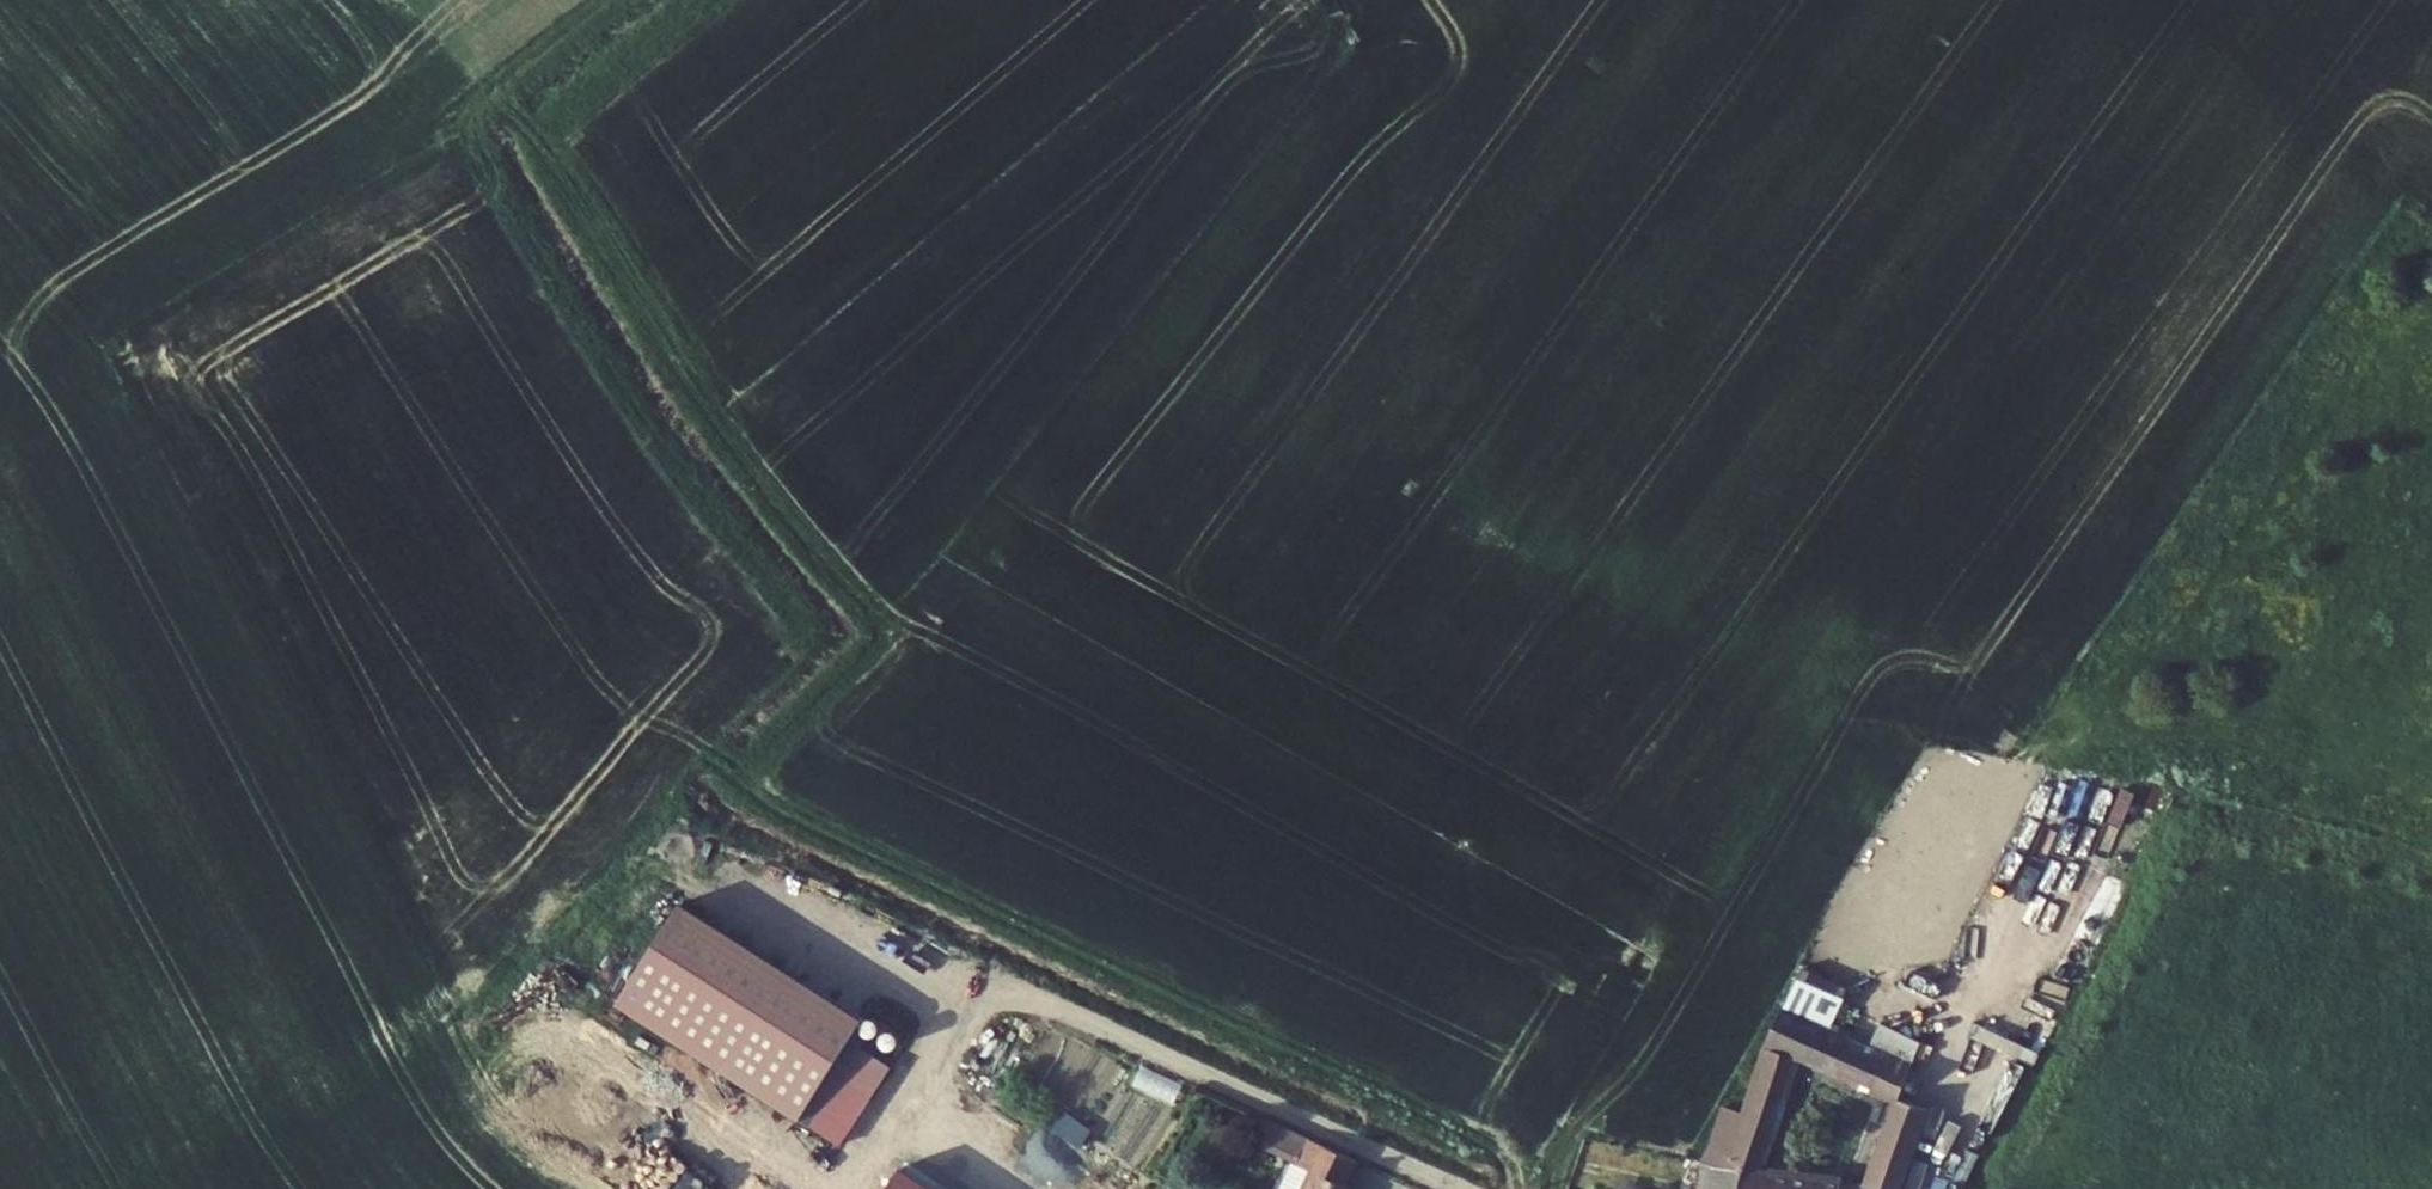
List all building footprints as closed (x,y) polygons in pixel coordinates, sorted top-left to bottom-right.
[(865,1029),(673,915),(613,1014),(849,1154),(890,1085),(846,1059),(865,1029)] [(1836,1188),(1758,1179),(1789,1080),(1815,1091),(1818,1079),(1888,1108),(1904,1069),(1892,1063),(1865,1052),(1773,1012),(1755,1056),(1731,1132),(1725,1151),(1707,1149),(1696,1171),(1707,1173),(1703,1188),(1836,1188)] [(1865,1052),(1892,1063),(1903,1039),(1877,1026),(1865,1052)] [(1918,1118),(1888,1108),(1862,1188),(1897,1188),(1918,1118)] [(1284,1163),(1290,1165),(1301,1140),(1258,1120),(1246,1146),(1284,1163)] [(1707,1149),(1725,1151),(1731,1132),(1714,1129),(1707,1149)] [(1069,1139),(1034,1188),(1140,1188),(1069,1139)] [(1338,1186),(1349,1161),(1301,1140),(1290,1165),(1284,1163),(1273,1188),(1345,1188),(1338,1186)]
